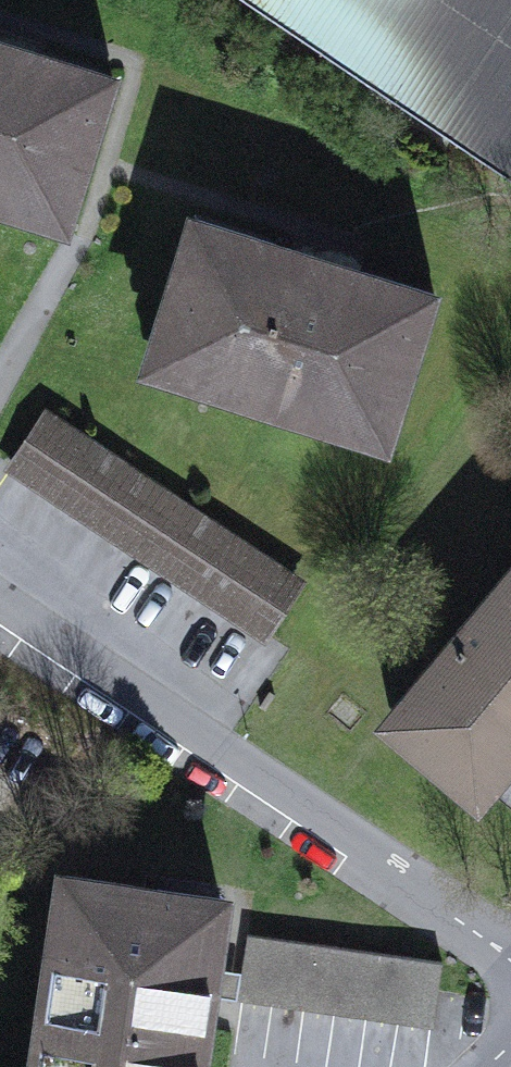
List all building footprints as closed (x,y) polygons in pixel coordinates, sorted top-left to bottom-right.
[(510,178),(510,0),(246,0),(510,178)] [(0,29),(0,48),(15,53),(17,48),(38,55),(42,42),(0,29)] [(113,78),(38,55),(17,48),(15,53),(0,48),(0,200),(59,218),(83,143),(92,145),(113,78)] [(414,360),(435,293),(360,270),(338,263),(336,268),(294,255),(295,250),(291,249),(199,220),(155,363),(381,433),(405,357),(414,360)] [(364,257),(295,236),(291,249),(295,250),(294,255),(336,268),(338,263),(360,270),(364,257)] [(297,583),(46,417),(13,466),(264,633),(297,583)] [(392,719),(477,791),(510,751),(510,578),(479,616),(476,614),(455,638),(458,641),(392,719)] [(45,1014),(200,1037),(206,994),(210,967),(220,899),(66,876),(45,1014)] [(238,999),(433,1027),(442,962),(248,934),(242,971),(238,999)] [(242,971),(210,967),(206,994),(238,999),(242,971)] [(200,1037),(45,1014),(38,1066),(196,1066),(200,1037)]
